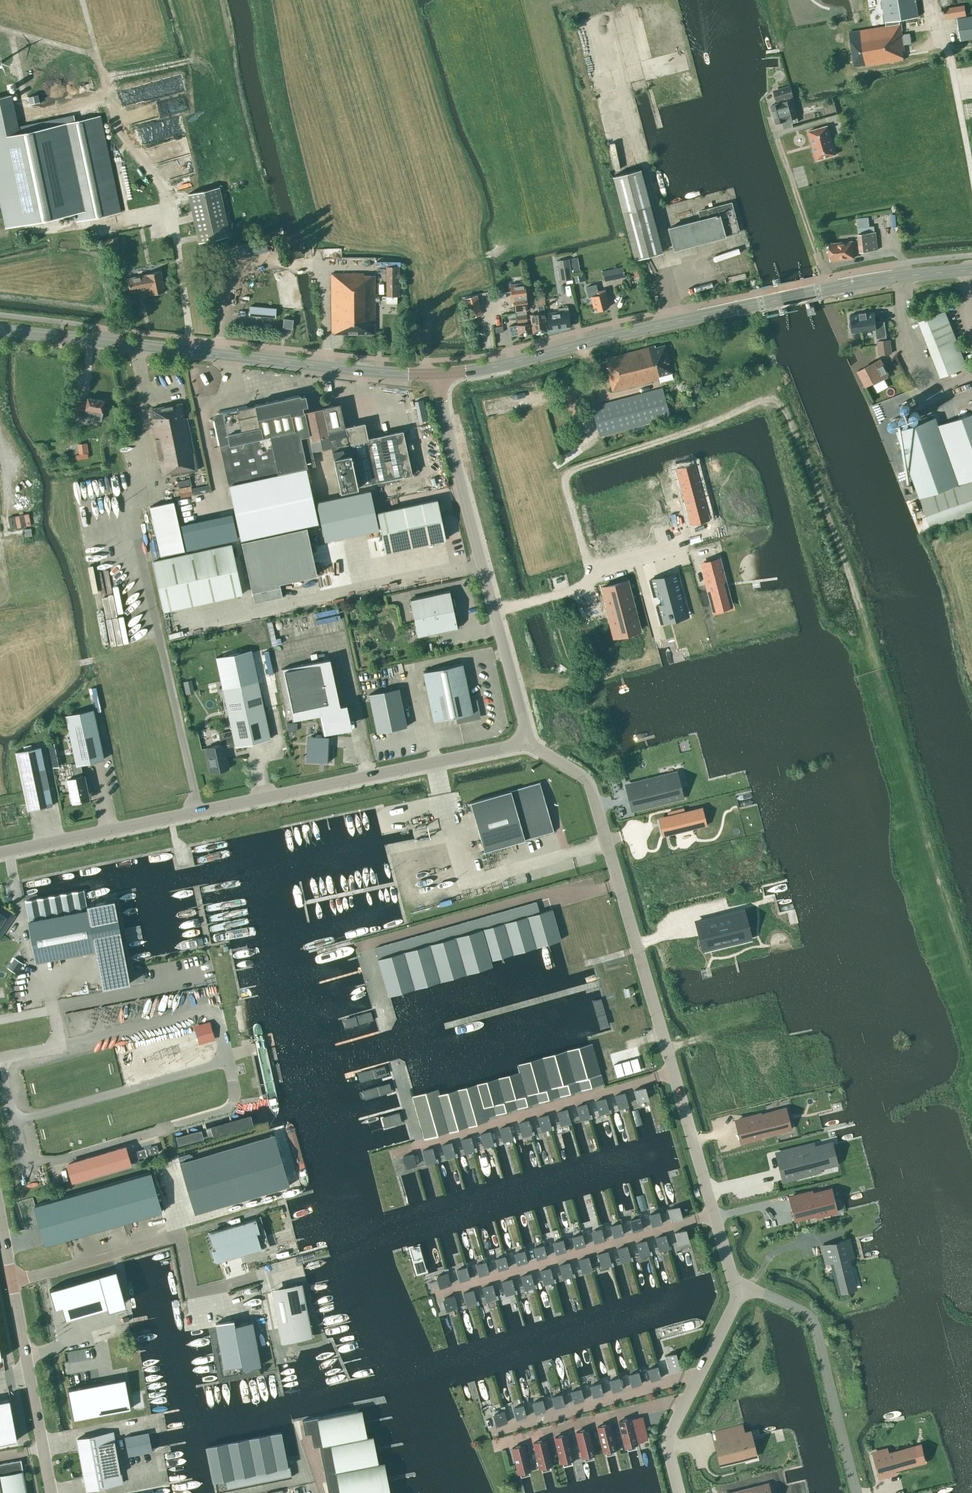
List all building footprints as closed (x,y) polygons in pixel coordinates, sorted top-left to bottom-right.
[(902,34),(900,23),(900,24),(899,20),(918,16),(915,0),(881,0),(885,22),(896,20),(897,24),(849,32),(854,66),(863,65),(864,66),(903,60),(902,51),(904,51),(903,45),(911,43),(910,33),(902,34)] [(943,8),(945,19),(966,16),(964,5),(943,8)] [(956,18),(960,41),(971,39),(971,16),(956,18)] [(684,50),(644,61),(649,80),(689,70),(684,50)] [(793,97),(790,85),(773,90),(776,102),(793,97)] [(833,95),(810,101),(813,116),(837,110),(833,95)] [(77,221),(120,212),(100,116),(18,134),(10,98),(0,100),(0,195),(7,227),(75,212),(77,221)] [(785,121),(785,120),(790,119),(792,123),(798,121),(792,100),(781,103),(771,106),(776,124),(785,121)] [(816,160),(836,154),(827,126),(808,131),(816,160)] [(634,260),(661,253),(640,169),(613,176),(634,260)] [(219,187),(188,194),(199,243),(230,236),(219,187)] [(674,249),(738,232),(730,203),(699,212),(701,219),(668,228),(674,249)] [(858,234),(860,252),(878,250),(876,232),(858,234)] [(107,239),(109,250),(119,248),(117,237),(107,239)] [(844,260),(846,259),(854,258),(852,242),(828,244),(830,259),(832,260),(840,259),(842,260),(844,260)] [(400,296),(399,258),(386,258),(386,296),(400,296)] [(569,259),(556,261),(559,281),(572,279),(569,259)] [(624,277),(622,267),(603,271),(605,281),(624,277)] [(146,274),(127,278),(130,293),(149,289),(150,295),(165,292),(160,271),(146,274)] [(331,333),(331,334),(375,334),(375,275),(364,275),(364,273),(331,273),(331,333)] [(526,294),(525,294),(524,283),(510,284),(512,296),(514,296),(516,311),(527,310),(526,294)] [(607,308),(606,304),(608,304),(605,290),(602,290),(601,286),(588,289),(593,307),(596,307),(597,311),(607,308)] [(474,295),(461,298),(467,318),(480,315),(474,295)] [(530,314),(531,324),(532,333),(535,333),(546,332),(543,305),(537,305),(538,314),(530,314)] [(546,313),(548,329),(570,326),(569,310),(568,307),(558,308),(558,312),(546,313)] [(526,310),(516,311),(517,322),(527,321),(526,310)] [(859,314),(850,315),(851,321),(850,321),(850,324),(852,324),(853,331),(875,328),(876,338),(886,337),(884,321),(875,322),(874,312),(866,313),(866,312),(859,313),(859,314)] [(919,323),(942,378),(968,368),(945,312),(919,323)] [(282,327),(292,329),(293,319),(284,318),(282,327)] [(518,335),(532,333),(531,324),(509,326),(510,336),(518,335)] [(879,356),(891,354),(889,340),(877,342),(879,356)] [(659,379),(659,376),(672,373),(664,346),(655,348),(655,346),(606,359),(608,367),(606,368),(612,391),(659,379)] [(859,371),(866,385),(888,374),(880,359),(859,371)] [(592,407),(599,436),(670,417),(662,388),(592,407)] [(255,406),(213,415),(220,446),(228,484),(306,467),(315,465),(312,451),(303,412),(302,406),(307,405),(305,396),(300,397),(300,395),(255,405),(255,406)] [(85,411),(84,417),(101,420),(104,400),(87,397),(87,402),(81,401),(73,399),(70,415),(78,416),(79,410),(85,411)] [(181,403),(151,409),(154,424),(152,424),(162,475),(171,473),(171,475),(197,470),(187,418),(184,418),(181,403)] [(323,407),(303,412),(312,451),(331,446),(334,457),(341,490),(357,486),(412,474),(402,431),(367,438),(364,423),(344,427),(342,418),(339,404),(323,407)] [(971,476),(971,413),(938,425),(935,417),(934,418),(933,414),(920,419),(921,422),(897,431),(920,498),(958,485),(957,482),(971,476)] [(88,453),(87,443),(77,444),(78,454),(88,453)] [(228,484),(241,542),(307,527),(319,525),(306,467),(228,484)] [(698,473),(681,477),(686,496),(684,497),(691,525),(710,520),(698,473)] [(971,516),(971,476),(957,482),(958,485),(920,498),(932,530),(971,516)] [(370,491),(316,503),(324,541),(378,529),(370,491)] [(437,499),(377,512),(386,552),(445,539),(442,524),(445,524),(442,514),(440,514),(437,499)] [(161,554),(185,549),(174,501),(150,505),(161,554)] [(10,530),(31,528),(30,516),(9,518),(10,530)] [(181,530),(186,549),(212,543),(208,524),(181,530)] [(307,527),(241,542),(254,603),(282,597),(279,583),(317,575),(307,527)] [(231,544),(152,562),(163,611),(242,594),(231,544)] [(718,558),(704,562),(707,585),(713,608),(727,604),(724,581),(718,558)] [(678,580),(652,586),(656,603),(660,602),(662,610),(658,611),(662,624),(685,618),(682,608),(685,607),(678,580)] [(628,586),(604,592),(614,631),(620,629),(623,641),(640,636),(628,586)] [(452,605),(455,604),(453,597),(451,598),(449,591),(410,600),(417,635),(457,627),(452,605)] [(235,746),(270,738),(251,648),(215,656),(231,730),(218,733),(221,744),(205,748),(211,772),(228,769),(224,747),(235,745),(235,746)] [(347,723),(347,722),(343,705),(331,707),(321,661),(327,660),(326,659),(281,669),(292,721),(317,715),(322,734),(324,734),(324,737),(310,737),(309,760),(330,761),(331,737),(328,737),(328,733),(342,730),(342,729),(340,730),(340,728),(340,726),(341,724),(343,722),(344,721),(346,721),(347,723)] [(423,672),(433,721),(455,716),(457,723),(480,718),(476,700),(470,701),(462,664),(423,672)] [(406,727),(398,689),(369,695),(377,733),(406,727)] [(72,803),(89,799),(84,776),(83,776),(80,764),(104,759),(93,710),(65,716),(75,763),(71,764),(74,778),(67,779),(72,803)] [(54,743),(47,745),(53,768),(59,766),(57,758),(60,757),(57,743),(54,743)] [(38,747),(14,752),(25,803),(14,806),(13,802),(0,805),(0,821),(1,828),(18,824),(16,819),(28,816),(27,810),(51,805),(38,747)] [(675,773),(627,785),(632,809),(681,797),(675,773)] [(555,830),(553,831),(539,783),(542,782),(541,782),(466,803),(467,804),(469,803),(483,851),(480,852),(481,852),(556,831),(555,830)] [(697,826),(693,810),(661,818),(665,834),(697,826)] [(86,906),(83,890),(54,896),(25,902),(29,921),(28,921),(36,961),(95,949),(102,989),(130,984),(114,900),(86,906)] [(13,915),(2,908),(0,911),(0,934),(13,915)] [(743,910),(696,921),(699,932),(707,930),(711,947),(744,938),(740,922),(745,921),(743,910)] [(539,913),(378,958),(388,995),(491,966),(490,960),(548,943),(539,913)] [(18,960),(11,970),(16,973),(23,964),(18,960)] [(625,983),(616,986),(621,1003),(630,1001),(625,983)] [(212,1023),(195,1026),(198,1045),(215,1042),(212,1023)] [(519,1073),(476,1085),(483,1109),(487,1108),(500,1105),(504,1103),(508,1102),(521,1098),(525,1097),(529,1096),(542,1092),(546,1091),(551,1090),(601,1075),(591,1044),(517,1065),(519,1073)] [(438,1090),(413,1097),(422,1128),(430,1126),(434,1125),(439,1123),(451,1120),(455,1119),(459,1118),(469,1115),(474,1114),(478,1112),(483,1111),(484,1111),(483,1109),(476,1085),(439,1095),(438,1090)] [(647,1098),(644,1087),(634,1090),(637,1101),(647,1098)] [(628,1104),(624,1092),(615,1095),(618,1107),(628,1104)] [(608,1109),(605,1098),(595,1101),(599,1112),(608,1109)] [(589,1115),(586,1103),(576,1106),(579,1118),(589,1115)] [(570,1121),(567,1109),(557,1112),(560,1123),(570,1121)] [(547,1115),(538,1117),(541,1129),(551,1126),(547,1115)] [(781,1115),(736,1126),(741,1146),(786,1135),(781,1115)] [(532,1132),(528,1120),(518,1123),(522,1135),(532,1132)] [(512,1137),(509,1126),(499,1129),(502,1140),(512,1137)] [(490,1131),(480,1134),(483,1146),(493,1143),(490,1131)] [(274,1134),(179,1162),(194,1213),(289,1185),(274,1134)] [(471,1137),(461,1140),(464,1151),(474,1148),(471,1137)] [(451,1142),(442,1145),(445,1157),(455,1154),(451,1142)] [(814,1151),(812,1145),(788,1151),(792,1165),(780,1168),(783,1179),(795,1176),(795,1174),(806,1171),(806,1174),(819,1170),(817,1164),(830,1161),(827,1148),(814,1151)] [(129,1163),(124,1147),(68,1164),(73,1180),(129,1163)] [(432,1148),(422,1151),(426,1162),(436,1159),(432,1148)] [(413,1153),(403,1156),(406,1168),(416,1165),(413,1153)] [(150,1172),(34,1206),(45,1245),(161,1211),(150,1172)] [(811,1192),(789,1197),(795,1218),(816,1213),(817,1215),(835,1210),(830,1190),(812,1194),(811,1192)] [(681,1218),(678,1206),(668,1209),(671,1221),(681,1218)] [(662,1223),(659,1212),(649,1215),(652,1226),(662,1223)] [(643,1229),(639,1217),(630,1220),(633,1232),(643,1229)] [(259,1231),(256,1219),(211,1232),(215,1248),(213,1249),(216,1261),(261,1248),(256,1232),(259,1231)] [(623,1234),(620,1223),(610,1226),(614,1237),(623,1234)] [(604,1240),(601,1228),(591,1231),(595,1243),(604,1240)] [(678,1244),(688,1241),(684,1230),(675,1232),(678,1244)] [(585,1245),(582,1234),(572,1237),(575,1248),(585,1245)] [(659,1249),(668,1247),(665,1235),(655,1238),(659,1249)] [(566,1251),(562,1239),(553,1242),(556,1254),(566,1251)] [(639,1255),(649,1252),(646,1240),(636,1243),(639,1255)] [(845,1243),(823,1248),(828,1269),(834,1268),(840,1295),(861,1290),(857,1273),(849,1275),(847,1265),(850,1264),(845,1243)] [(546,1257),(543,1245),(533,1248),(537,1259),(546,1257)] [(617,1249),(620,1260),(630,1257),(627,1246),(617,1249)] [(527,1262),(524,1250),(514,1253),(518,1265),(527,1262)] [(598,1254),(601,1266),(611,1263),(607,1251),(598,1254)] [(508,1267),(505,1256),(495,1259),(498,1270),(508,1267)] [(578,1260),(582,1271),(591,1269),(588,1257),(578,1260)] [(489,1273),(485,1261),(476,1264),(479,1276),(489,1273)] [(559,1265),(563,1277),(572,1274),(569,1262),(559,1265)] [(470,1279),(466,1267),(457,1270),(460,1281),(470,1279)] [(540,1271),(543,1282),(553,1279),(550,1268),(540,1271)] [(116,1270),(49,1289),(55,1308),(62,1306),(66,1319),(125,1302),(116,1270)] [(440,1286),(450,1284),(447,1272),(437,1275),(440,1286)] [(521,1276),(524,1288),(534,1285),(531,1273),(521,1276)] [(511,1279),(502,1282),(505,1293),(515,1290),(511,1279)] [(492,1284),(482,1287),(486,1299),(495,1296),(492,1284)] [(287,1287),(287,1290),(272,1293),(281,1340),(297,1337),(296,1332),(311,1330),(302,1285),(287,1287)] [(473,1290),(463,1293),(466,1304),(476,1301),(473,1290)] [(454,1295),(444,1298),(447,1310),(457,1307),(454,1295)] [(242,1364),(242,1369),(261,1366),(252,1321),(235,1324),(234,1319),(216,1323),(224,1367),(242,1364)] [(667,1368),(679,1365),(676,1352),(664,1356),(667,1368)] [(647,1369),(651,1381),(661,1378),(657,1366),(647,1369)] [(628,1375),(632,1386),(641,1383),(638,1372),(628,1375)] [(609,1380),(612,1392),(622,1389),(619,1377),(609,1380)] [(125,1378),(68,1389),(74,1419),(131,1408),(125,1378)] [(600,1383),(590,1386),(593,1397),(603,1394),(600,1383)] [(571,1391),(574,1403),(584,1400),(580,1388),(571,1391)] [(555,1408),(564,1405),(561,1394),(551,1397),(555,1408)] [(17,1439),(9,1398),(0,1400),(0,1442),(17,1439)] [(532,1402),(535,1414),(545,1411),(542,1399),(532,1402)] [(513,1408),(516,1419),(526,1416),(523,1405),(513,1408)] [(357,1409),(302,1420),(305,1435),(311,1433),(313,1447),(319,1446),(328,1492),(385,1492),(380,1462),(374,1463),(369,1436),(362,1437),(357,1409)] [(494,1413),(497,1425),(507,1422),(503,1410),(494,1413)] [(630,1418),(619,1421),(625,1446),(637,1443),(636,1442),(647,1439),(641,1417),(631,1419),(630,1418)] [(596,1426),(603,1453),(616,1450),(610,1423),(596,1426)] [(575,1432),(581,1458),(595,1455),(588,1428),(575,1432)] [(721,1430),(715,1431),(722,1460),(730,1458),(731,1462),(751,1457),(748,1444),(750,1444),(750,1442),(751,1442),(749,1434),(723,1440),(721,1430)] [(113,1432),(77,1438),(87,1489),(122,1483),(113,1432)] [(291,1477),(288,1460),(286,1460),(280,1432),(205,1447),(213,1482),(215,1482),(217,1492),(291,1477)] [(554,1437),(560,1463),(573,1460),(567,1434),(554,1437)] [(532,1442),(539,1469),(552,1466),(546,1439),(532,1442)] [(511,1448),(517,1474),(531,1471),(524,1444),(511,1448)] [(872,1454),(871,1454),(878,1478),(895,1473),(893,1467),(916,1461),(913,1448),(874,1458),(872,1454)] [(917,1449),(920,1465),(926,1464),(923,1448),(917,1449)] [(21,1460),(0,1464),(0,1492),(27,1492),(21,1460)] [(768,1484),(745,1490),(746,1492),(770,1492),(768,1484)]
